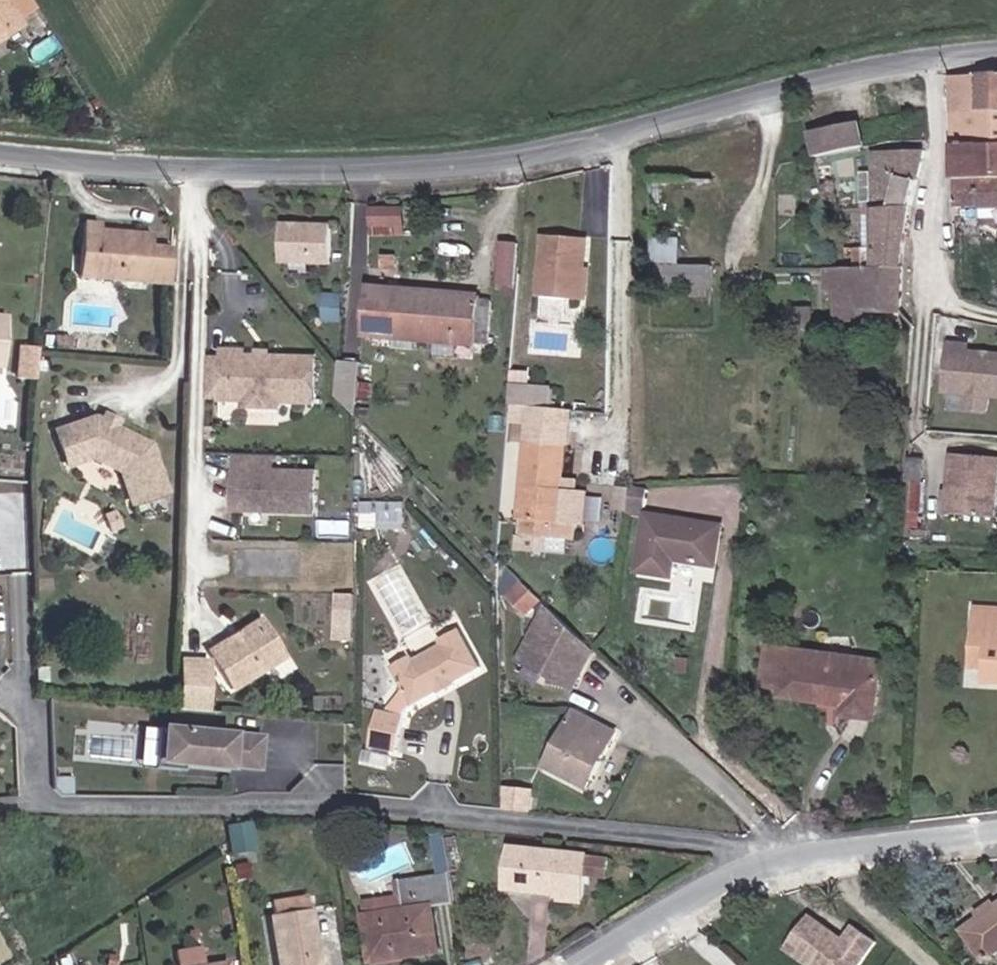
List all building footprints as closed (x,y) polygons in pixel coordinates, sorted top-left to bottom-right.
[(17,28),(1,0),(0,0),(0,39),(17,28)] [(38,15),(29,0),(13,0),(1,0),(17,28),(38,15)] [(17,28),(0,39),(0,47),(21,34),(17,28)] [(994,81),(952,81),(954,149),(958,149),(996,151),(996,116),(992,116),(994,81)] [(864,154),(857,130),(808,143),(813,168),(858,156),(864,154)] [(958,149),(958,181),(996,183),(996,151),(958,149)] [(877,154),(873,212),(913,210),(924,156),(877,154)] [(958,181),(959,208),(996,211),(996,183),(958,181)] [(409,234),(411,205),(376,203),(374,231),(409,234)] [(873,212),(870,268),(903,269),(909,234),(913,210),(873,212)] [(335,262),(337,224),(287,222),(285,259),(335,262)] [(150,282),(152,250),(152,236),(125,234),(125,240),(113,240),(112,234),(101,232),(101,226),(86,226),(82,278),(150,282)] [(584,303),(589,244),(546,240),(542,299),(584,303)] [(517,290),(521,248),(506,247),(503,289),(517,290)] [(675,273),(677,248),(652,247),(651,272),(675,273)] [(173,284),(174,251),(152,250),(150,282),(173,284)] [(900,314),(903,269),(870,268),(826,269),(826,291),(836,291),(834,324),(857,325),(857,312),(900,314)] [(651,272),(650,299),(674,301),(674,296),(710,297),(711,275),(675,273),(651,272)] [(399,347),(466,351),(470,303),(423,301),(422,307),(401,305),(399,347)] [(470,303),(466,351),(476,351),(479,303),(470,303)] [(372,345),(399,347),(401,305),(374,304),(372,345)] [(17,375),(38,377),(40,344),(19,343),(17,375)] [(969,357),(970,350),(954,349),(949,398),(970,399),(989,399),(996,400),(996,358),(969,357)] [(224,367),(210,367),(209,403),(249,406),(260,413),(275,413),(286,407),(317,408),(319,364),(248,361),(243,357),(224,357),(224,367)] [(363,365),(344,364),(344,365),(341,403),(360,422),(363,365)] [(526,393),(513,392),(512,412),(525,413),(526,393)] [(546,394),(526,393),(525,413),(545,414),(546,394)] [(989,399),(970,399),(970,414),(988,414),(989,399)] [(155,506),(145,458),(91,425),(54,435),(64,474),(88,466),(111,482),(121,516),(155,506)] [(588,527),(590,493),(565,492),(567,449),(530,446),(523,524),(529,525),(529,539),(579,541),(580,526),(588,527)] [(950,485),(996,490),(996,486),(996,459),(953,455),(950,485)] [(274,460),(237,459),(237,475),(245,475),(245,515),(314,515),(314,476),(274,475),(274,460)] [(245,475),(237,475),(236,515),(245,515),(245,475)] [(996,490),(950,485),(948,515),(994,518),(996,490)] [(626,487),(624,505),(639,507),(640,488),(626,487)] [(365,498),(363,526),(407,529),(409,500),(365,498)] [(112,509),(97,517),(107,534),(120,528),(118,524),(122,522),(119,516),(115,516),(112,509)] [(714,560),(717,520),(642,512),(637,570),(671,575),(673,555),(714,560)] [(524,615),(537,603),(517,584),(504,596),(524,615)] [(357,597),(343,597),(342,641),(357,641),(357,597)] [(552,611),(536,641),(525,632),(510,660),(539,675),(536,683),(560,695),(569,675),(580,683),(589,667),(588,666),(595,654),(552,611)] [(973,617),(969,671),(985,672),(983,694),(996,695),(996,618),(973,617)] [(283,654),(262,621),(207,652),(227,688),(283,654)] [(477,674),(461,632),(441,641),(442,648),(413,661),(410,655),(393,664),(403,689),(389,714),(380,711),(370,747),(397,756),(412,703),(477,674)] [(851,710),(876,713),(883,660),(773,646),(768,682),(790,685),(789,692),(852,700),(851,710)] [(506,668),(536,683),(539,675),(510,660),(506,668)] [(208,666),(181,665),(179,713),(208,715),(208,666)] [(561,718),(536,778),(554,787),(557,782),(576,790),(587,765),(593,768),(606,739),(561,718)] [(264,740),(160,730),(158,756),(174,757),(174,766),(187,767),(232,772),(232,769),(261,772),(264,740)] [(383,772),(388,759),(368,751),(363,764),(383,772)] [(174,757),(158,756),(157,771),(186,774),(187,767),(174,766),(174,757)] [(587,765),(576,790),(583,793),(593,768),(587,765)] [(530,790),(502,786),(502,805),(523,807),(530,790)] [(275,827),(251,829),(253,855),(277,853),(275,827)] [(435,832),(441,869),(454,867),(447,830),(435,832)] [(502,896),(526,898),(533,856),(507,853),(502,896)] [(533,856),(526,898),(574,902),(579,860),(533,856)] [(464,916),(461,887),(419,890),(421,919),(381,922),(384,964),(450,964),(446,917),(464,916)] [(996,904),(996,898),(995,896),(977,910),(982,916),(996,904)] [(982,916),(966,927),(988,956),(996,949),(996,904),(982,916)] [(324,915),(286,918),(290,964),(327,964),(324,915)] [(810,918),(785,953),(801,964),(865,964),(878,947),(854,929),(844,943),(810,918)] [(219,946),(219,932),(190,934),(190,947),(219,946)] [(239,952),(193,957),(194,964),(241,964),(239,952)] [(185,964),(194,964),(193,957),(185,958),(185,964)]
